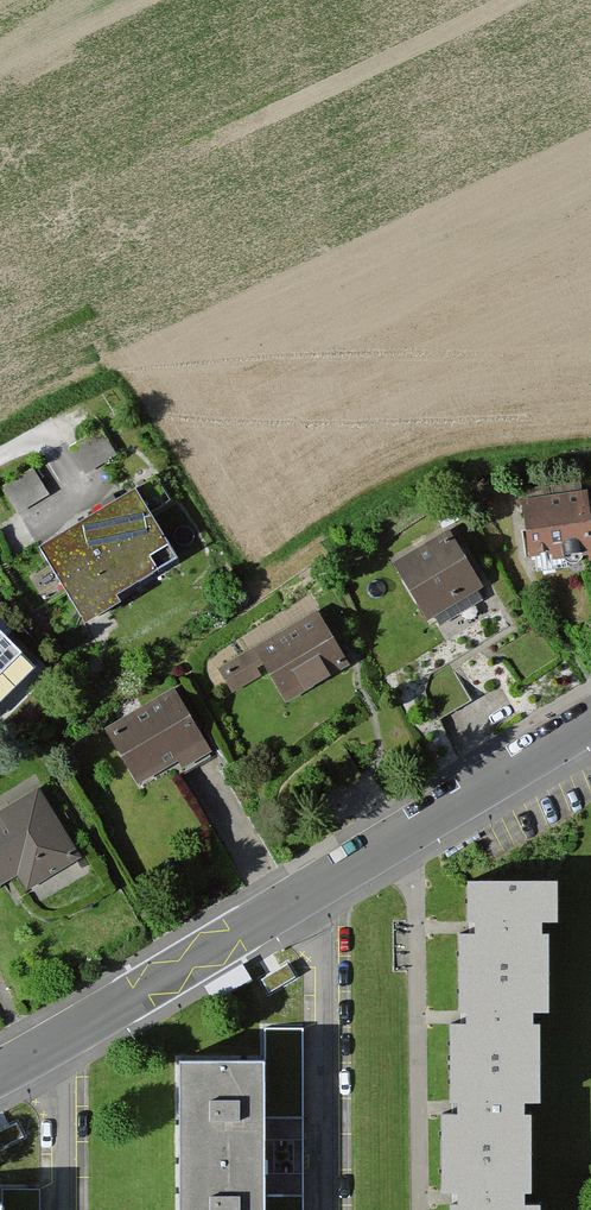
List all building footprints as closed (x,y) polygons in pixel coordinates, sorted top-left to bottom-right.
[(106,429),(73,441),(83,469),(116,457),(106,429)] [(19,510),(50,491),(35,465),(3,485),(19,510)] [(143,495),(39,557),(93,647),(197,585),(143,495)] [(524,508),(533,576),(590,568),(590,499),(524,508)] [(393,570),(430,628),(485,593),(448,535),(393,570)] [(17,616),(0,592),(0,628),(17,616)] [(254,655),(292,717),(361,675),(322,613),(254,655)] [(179,693),(112,735),(151,795),(218,753),(179,693)] [(86,860),(49,792),(0,818),(0,906),(86,860)] [(541,1024),(534,1024),(534,1011),(551,1011),(551,945),(544,945),(544,932),(560,932),(560,892),(470,893),(470,932),(478,932),(478,944),(460,944),(461,1011),(468,1011),(469,1023),(452,1023),(453,1101),(460,1101),(460,1114),(444,1114),(444,1192),(460,1192),(460,1204),(453,1204),(453,1209),(542,1209),(542,1202),(526,1203),(526,1191),(534,1191),(533,1114),(524,1114),(524,1100),(541,1100),(541,1024)] [(181,1051),(183,1209),(275,1209),(273,1050),(181,1051)]
